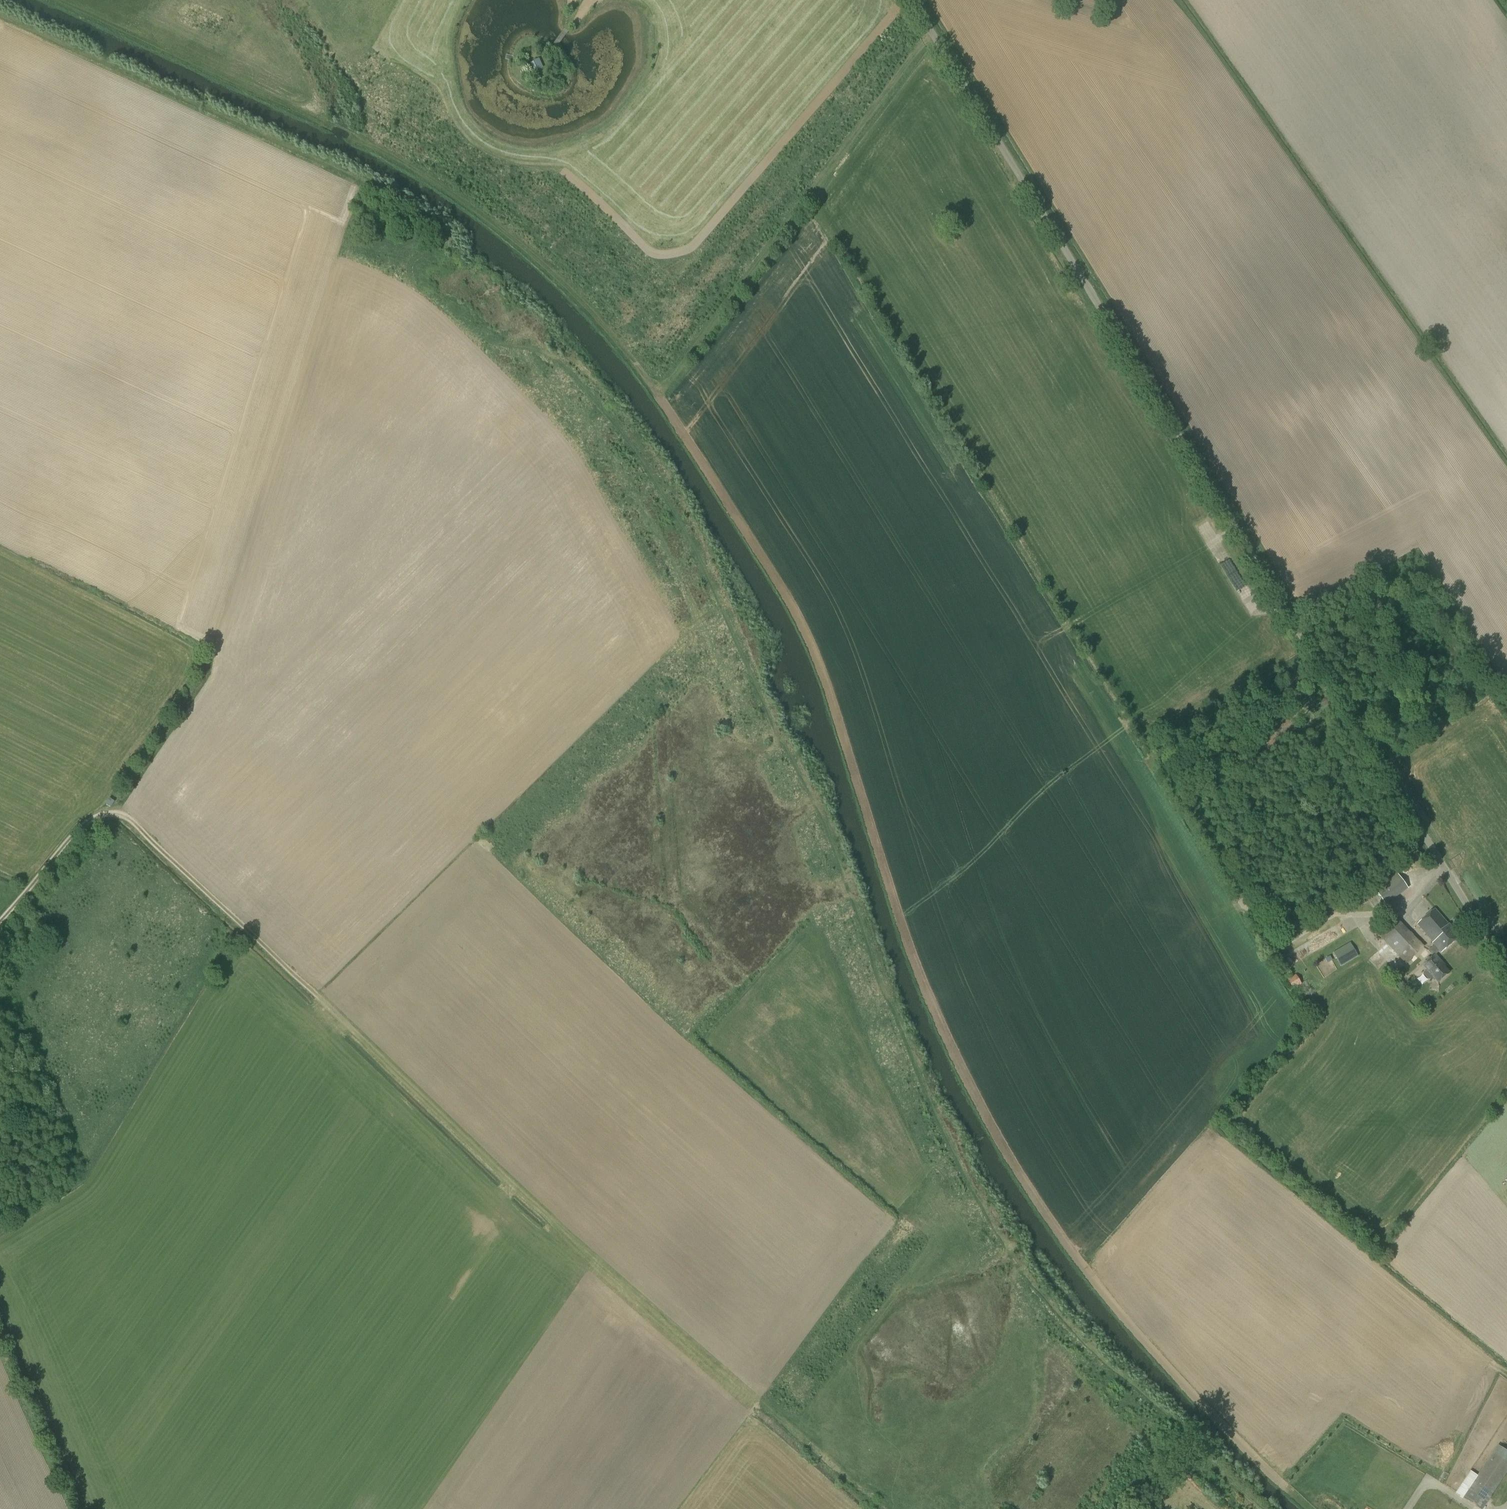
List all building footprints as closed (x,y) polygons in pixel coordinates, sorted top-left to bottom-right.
[(1397,873),(1389,878),(1398,891),(1406,886),(1397,873)] [(1434,943),(1435,945),(1441,951),(1442,953),(1460,936),(1435,909),(1418,925),(1420,927),(1416,931),(1421,937),(1425,933),(1434,943)] [(1425,947),(1412,933),(1394,951),(1407,964),(1425,947)] [(1436,955),(1441,951),(1435,945),(1429,951),(1434,957),(1424,966),(1428,970),(1423,974),(1429,980),(1433,976),(1440,983),(1450,973),(1442,964),(1443,963),(1436,955)] [(1396,984),(1401,980),(1397,974),(1392,979),(1396,984)] [(1294,989),(1302,984),(1296,975),(1288,980),(1294,989)] [(1469,1487),(1462,1482),(1455,1492),(1463,1497),(1463,1498),(1481,1508),(1483,1508),(1506,1473),(1506,1451),(1498,1445),(1492,1454),(1485,1449),(1482,1454),(1485,1456),(1484,1456),(1488,1459),(1469,1487)]
